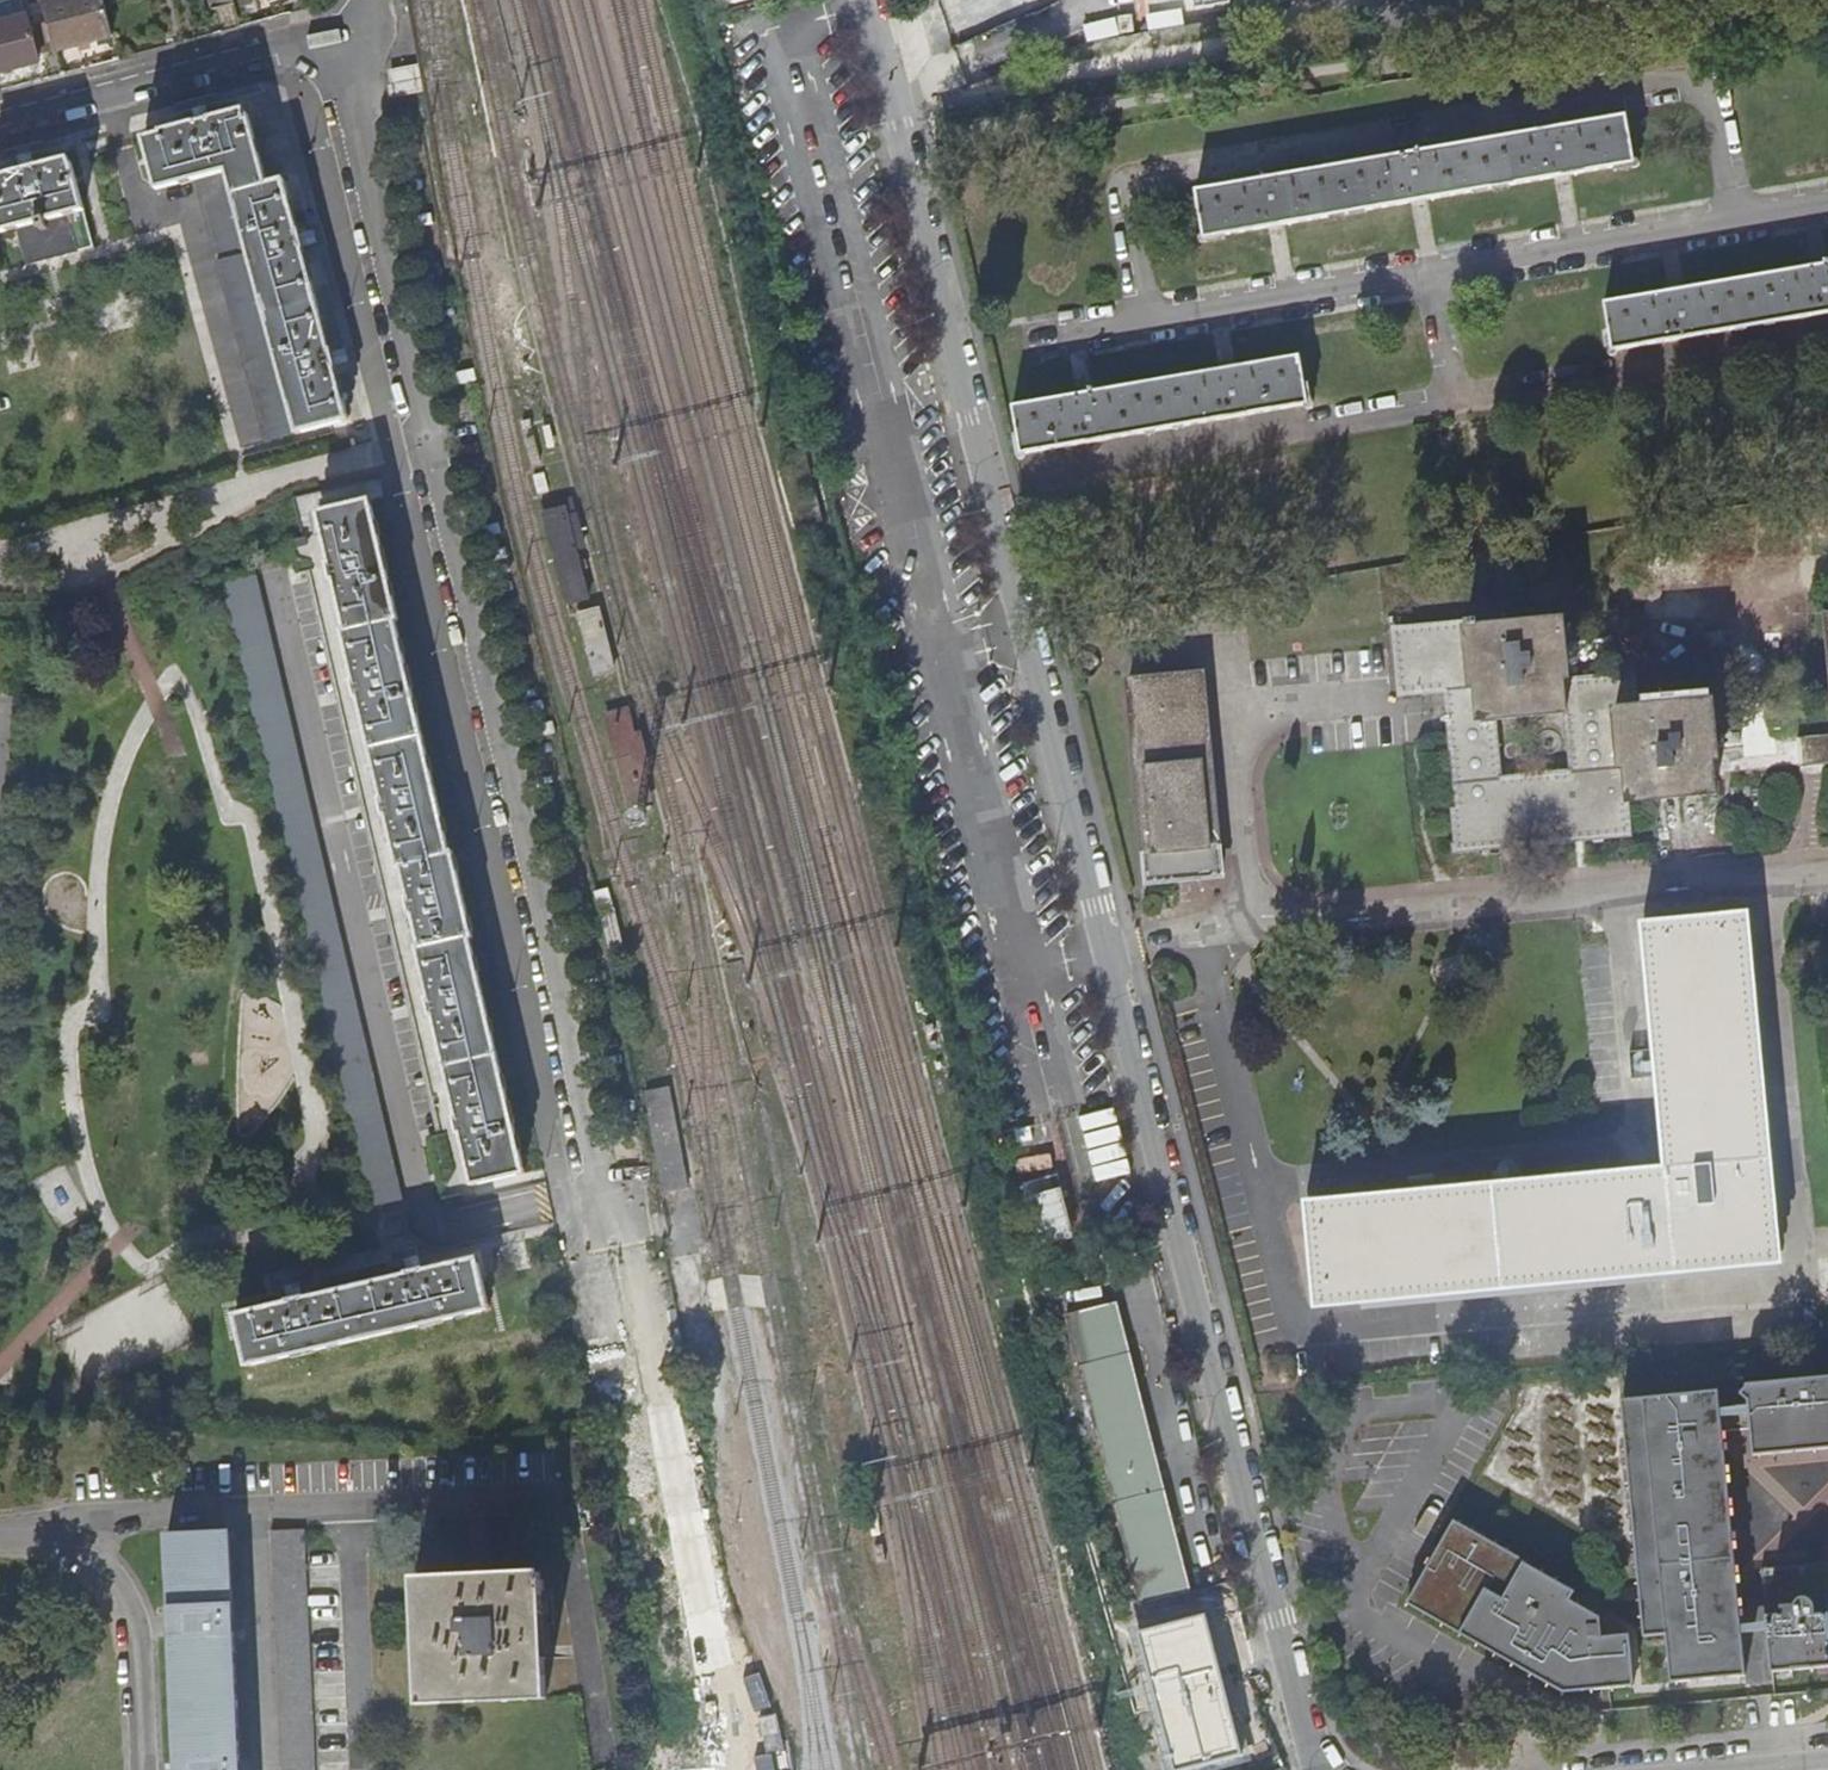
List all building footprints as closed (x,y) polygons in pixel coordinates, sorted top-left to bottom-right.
[(41,63),(26,0),(0,7),(0,17),(2,25),(0,25),(0,73),(41,63)] [(114,37),(104,0),(53,0),(44,2),(57,52),(114,37)] [(235,5),(234,0),(210,0),(213,11),(235,5)] [(718,4),(716,5),(718,10),(753,0),(717,0),(718,4)] [(217,263),(251,396),(334,374),(333,367),(347,364),(343,349),(329,353),(301,247),(315,244),(312,231),(298,235),(284,181),(267,186),(249,118),(245,118),(245,114),(210,123),(206,110),(193,113),(196,127),(145,141),(159,191),(196,181),(215,256),(247,247),(249,254),(217,263)] [(1200,187),(1208,236),(1267,226),(1285,223),(1410,203),(1428,200),(1553,180),(1573,176),(1638,166),(1630,115),(1576,124),(1576,127),(1542,133),(1541,130),(1441,146),(1439,149),(1395,157),(1395,155),(1291,172),(1291,175),(1253,181),(1253,179),(1200,187)] [(78,253),(69,216),(84,212),(72,165),(69,166),(67,161),(35,169),(32,156),(18,159),(22,173),(0,179),(0,227),(2,233),(17,229),(27,267),(78,253)] [(1812,270),(1686,291),(1666,294),(1608,303),(1616,351),(1827,316),(1827,268),(1812,270)] [(1037,401),(1016,405),(1023,452),(1312,404),(1304,356),(1237,368),(1037,401)] [(334,374),(251,396),(263,441),(346,420),(334,374)] [(324,519),(473,1185),(524,1173),(468,939),(471,939),(451,852),(448,853),(394,621),(396,620),(372,509),(324,519)] [(566,520),(564,511),(543,516),(567,607),(588,601),(576,552),(583,550),(575,518),(566,520)] [(255,577),(222,584),(367,1207),(399,1200),(255,577)] [(615,674),(599,614),(580,619),(596,679),(615,674)] [(1632,805),(1679,800),(1719,796),(1717,774),(1716,763),(1720,763),(1714,701),(1656,707),(1637,709),(1636,673),(1569,680),(1564,621),(1480,628),(1479,621),(1393,630),(1400,696),(1447,691),(1452,743),(1459,807),(1451,808),(1455,851),(1635,835),(1634,821),(1632,805)] [(1127,682),(1149,882),(1222,874),(1200,673),(1127,682)] [(627,709),(603,715),(625,802),(649,796),(627,709)] [(1785,743),(1786,756),(1720,763),(1716,763),(1717,774),(1800,766),(1827,763),(1827,739),(1785,743)] [(1756,917),(1652,929),(1675,1170),(1316,1208),(1323,1308),(1786,1264),(1756,917)] [(694,1189),(670,1092),(646,1098),(671,1195),(694,1189)] [(288,1301),(234,1313),(246,1365),(488,1309),(477,1259),(423,1271),(420,1257),(406,1261),(408,1274),(304,1298),(301,1284),(285,1288),(288,1301)] [(1136,1603),(1190,1589),(1117,1305),(1062,1319),(1136,1603)] [(1751,1385),(1743,1395),(1751,1401),(1751,1407),(1723,1410),(1722,1393),(1626,1401),(1644,1636),(1665,1635),(1670,1682),(1744,1677),(1741,1635),(1740,1627),(1725,1433),(1754,1431),(1755,1457),(1827,1451),(1827,1379),(1751,1385)] [(1529,1557),(1458,1518),(1410,1597),(1565,1691),(1601,1688),(1608,1688),(1633,1686),(1629,1632),(1602,1636),(1602,1615),(1572,1597),(1577,1589),(1527,1560),(1529,1557)] [(300,1529),(270,1531),(282,1769),(311,1769),(300,1529)] [(229,1533),(168,1536),(178,1769),(239,1769),(229,1533)] [(1764,1571),(1768,1624),(1768,1632),(1772,1674),(1819,1670),(1827,1670),(1827,1566),(1764,1571)] [(415,1710),(539,1703),(538,1664),(533,1663),(531,1620),(537,1619),(535,1579),(410,1585),(415,1710)] [(1768,1624),(1740,1627),(1741,1635),(1768,1632),(1768,1624)] [(1172,1719),(1224,1707),(1211,1650),(1159,1662),(1172,1719)] [(1819,1670),(1819,1678),(1827,1677),(1827,1670),(1819,1670)]
